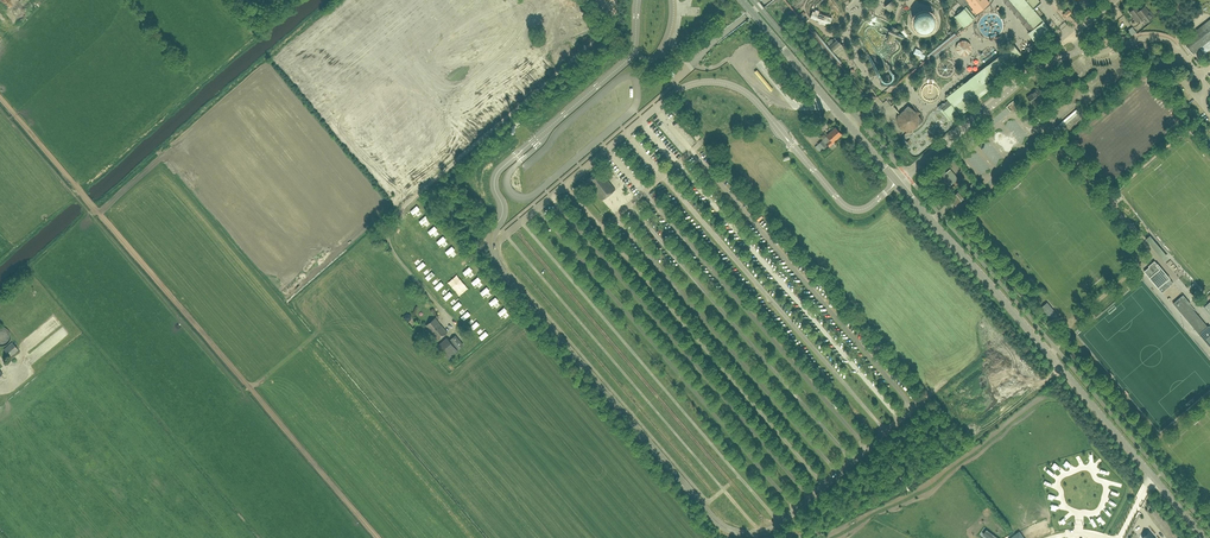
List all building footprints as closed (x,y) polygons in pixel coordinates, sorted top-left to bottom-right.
[(537,0),(529,1),(530,9),(537,8),(537,0)] [(553,13),(575,9),(574,0),(565,0),(551,2),(553,13)] [(885,6),(889,11),(897,5),(893,0),(885,6)] [(974,9),(971,11),(973,14),(976,12),(977,12),(988,2),(986,0),(958,0),(964,7),(969,3),(974,9)] [(1043,20),(1033,9),(1041,2),(1039,0),(1005,0),(1018,15),(1023,16),(1033,27),(1042,20),(1043,20)] [(1145,6),(1139,10),(1136,7),(1129,12),(1134,18),(1137,22),(1141,18),(1145,23),(1154,16),(1145,6)] [(974,16),(967,8),(961,13),(958,15),(957,16),(956,17),(964,26),(975,17),(974,16)] [(829,25),(829,23),(830,24),(831,20),(832,17),(819,13),(817,13),(815,12),(813,12),(812,14),(811,18),(818,20),(818,22),(828,25),(829,26),(829,25)] [(808,20),(802,14),(799,17),(804,23),(807,20),(808,20)] [(1183,42),(1186,46),(1192,54),(1200,48),(1204,54),(1209,49),(1209,20),(1183,42)] [(1035,43),(1051,30),(1046,24),(1046,25),(1031,37),(1035,42),(1035,43)] [(899,30),(899,29),(897,28),(894,27),(893,26),(890,31),(888,36),(895,39),(897,34),(899,30)] [(831,40),(828,42),(840,56),(843,54),(843,47),(842,45),(839,42),(837,39),(832,39),(831,40)] [(958,46),(957,49),(957,52),(959,54),(962,55),(965,55),(968,54),(970,52),(971,49),(970,46),(968,43),(965,42),(962,42),(959,43),(958,46)] [(1024,52),(1026,53),(1028,53),(1031,52),(1032,50),(1033,47),(1032,45),(1031,43),(1029,42),(1026,42),(1024,43),(1022,45),(1022,46),(1022,47),(1022,50),(1024,52)] [(914,53),(921,56),(923,52),(916,48),(914,53)] [(972,103),(965,107),(966,108),(993,87),(987,80),(1020,54),(1018,51),(1016,52),(1014,50),(975,80),(979,86),(966,96),(972,103)] [(936,66),(935,69),(936,73),(938,76),(940,78),(943,79),(947,79),(950,78),(951,77),(953,76),(954,74),(955,73),(955,70),(955,67),(954,64),(952,61),(951,61),(949,59),(946,59),(942,59),(940,60),(939,61),(937,63),(936,66)] [(705,76),(708,79),(713,74),(709,71),(705,76)] [(1056,96),(1046,81),(1041,85),(1052,99),(1056,96)] [(960,92),(959,90),(962,88),(960,84),(946,95),(951,101),(956,97),(955,96),(960,92)] [(1039,99),(1044,96),(1038,87),(1032,92),(1033,93),(1027,97),(1031,104),(1039,99)] [(918,125),(919,124),(925,119),(911,104),(909,106),(908,105),(905,109),(905,110),(904,110),(904,111),(903,111),(902,112),(901,112),(901,113),(900,112),(899,113),(899,114),(898,115),(898,116),(897,116),(897,118),(897,119),(897,120),(897,121),(897,122),(897,123),(897,124),(898,125),(898,126),(899,126),(899,127),(900,128),(901,129),(902,129),(902,130),(903,131),(904,131),(905,131),(906,132),(907,132),(908,132),(909,132),(910,132),(911,132),(912,131),(913,131),(913,130),(914,129),(915,129),(915,128),(916,128),(917,127),(917,126),(918,125)] [(595,113),(591,116),(596,123),(600,120),(595,113)] [(833,142),(842,134),(835,127),(827,135),(830,139),(826,143),(829,147),(834,142),(833,142)] [(824,152),(828,148),(829,147),(822,140),(815,147),(820,152),(822,150),(824,152)] [(946,173),(942,168),(934,174),(946,188),(958,180),(950,170),(946,173)] [(602,177),(598,171),(586,180),(602,200),(615,190),(604,176),(602,177)] [(956,205),(963,198),(958,192),(950,199),(956,205)] [(418,206),(411,212),(413,215),(421,209),(418,206)] [(426,214),(419,221),(422,224),(429,218),(426,214)] [(434,225),(427,231),(430,234),(437,228),(434,225)] [(443,235),(436,241),(439,245),(446,238),(443,235)] [(1149,235),(1145,239),(1164,261),(1168,257),(1149,235)] [(452,245),(445,252),(448,255),(455,249),(452,245)] [(423,261),(416,267),(419,271),(426,264),(423,261)] [(1162,292),(1173,283),(1167,276),(1166,276),(1160,269),(1160,268),(1154,261),(1148,266),(1149,267),(1144,271),(1158,288),(1162,292)] [(470,266),(462,272),(465,275),(473,269),(470,266)] [(432,270),(425,277),(428,280),(435,274),(432,270)] [(479,276),(472,282),(474,285),(482,279),(479,276)] [(441,281),(434,288),(437,291),(444,285),(441,281)] [(487,286),(480,292),(483,296),(490,289),(487,286)] [(450,292),(443,298),(446,301),(453,295),(450,292)] [(496,296),(488,302),(491,305),(498,299),(496,296)] [(1183,296),(1173,304),(1209,347),(1209,327),(1209,325),(1207,326),(1189,305),(1190,304),(1183,296)] [(459,300),(452,307),(455,310),(462,304),(459,300)] [(1055,324),(1056,323),(1060,319),(1047,303),(1041,307),(1055,324)] [(505,307),(497,313),(500,316),(508,310),(505,307)] [(468,311),(460,317),(463,320),(470,314),(468,311)] [(447,333),(435,318),(426,326),(438,340),(447,333)] [(478,321),(470,327),(473,330),(481,324),(478,321)] [(486,330),(479,337),(482,340),(489,334),(486,330)] [(458,349),(464,345),(455,335),(450,339),(458,349)] [(448,359),(458,351),(447,338),(438,345),(448,359)] [(10,357),(19,350),(12,342),(3,349),(10,357)]
